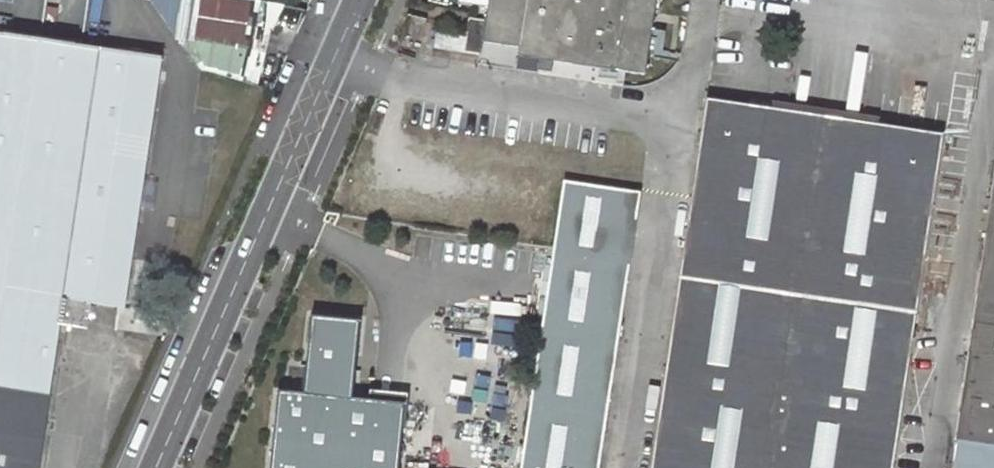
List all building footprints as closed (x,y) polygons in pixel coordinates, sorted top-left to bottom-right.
[(252,1),(247,0),(150,0),(148,11),(173,15),(169,41),(193,45),(189,68),(239,76),(252,1)] [(537,70),(548,71),(550,60),(644,74),(655,0),(490,0),(483,41),(519,47),(517,55),(539,58),(537,70)] [(434,47),(464,51),(481,54),(485,21),(469,19),(466,37),(436,32),(434,47)] [(59,325),(87,330),(91,304),(123,309),(160,64),(17,42),(18,37),(0,35),(0,467),(38,467),(59,325)] [(517,55),(516,66),(537,70),(539,58),(517,55)] [(943,135),(707,99),(652,467),(893,467),(943,135)] [(639,193),(563,182),(521,467),(599,467),(639,193)] [(951,467),(993,467),(993,183),(951,467)] [(312,314),(303,396),(277,393),(269,467),(398,467),(404,404),(353,398),(362,319),(312,314)]
